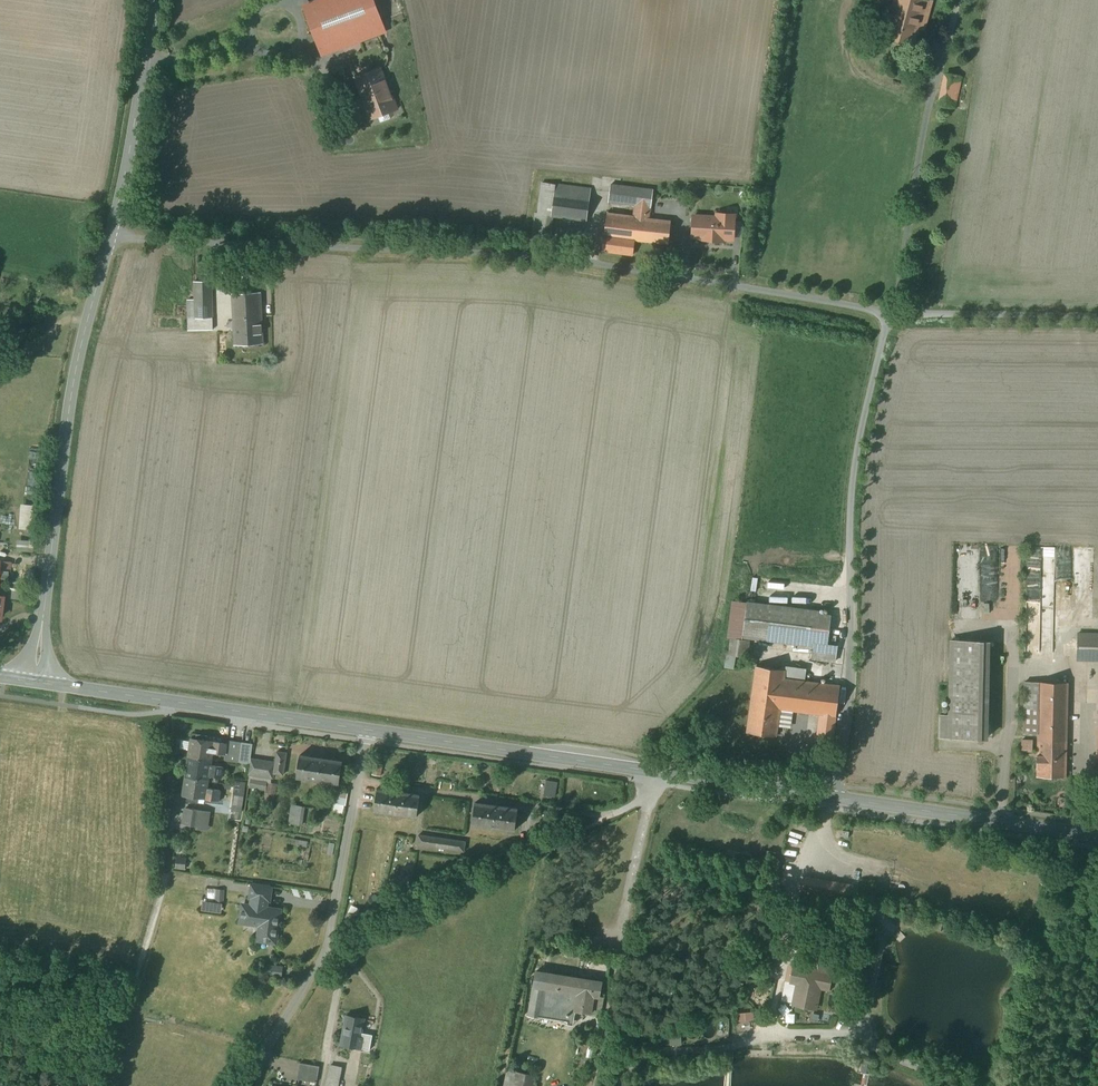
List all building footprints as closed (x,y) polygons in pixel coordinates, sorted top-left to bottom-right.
[(304,7),(322,54),(345,46),(343,41),(384,26),(375,0),(323,0),(304,7)] [(885,37),(913,45),(925,0),(896,0),(885,37)] [(381,68),(355,77),(366,106),(364,106),(369,119),(398,108),(393,95),(392,96),(381,68)] [(962,76),(945,72),(938,103),(955,107),(962,76)] [(556,184),(543,182),(538,214),(536,213),(533,237),(546,238),(549,215),(552,215),(556,184)] [(591,189),(556,184),(552,215),(587,220),(591,189)] [(629,217),(629,216),(608,213),(605,235),(635,240),(636,240),(642,240),(645,218),(650,219),(653,189),(611,184),(609,202),(635,205),(633,218),(629,217)] [(717,217),(694,216),(692,236),(693,236),(703,236),(702,239),(709,240),(709,239),(713,239),(713,240),(723,240),(723,237),(733,238),(733,239),(734,239),(735,214),(718,213),(717,217)] [(650,219),(645,218),(642,240),(669,243),(671,221),(650,219)] [(605,235),(604,235),(603,250),(634,254),(635,240),(605,235)] [(212,281),(195,282),(196,318),(213,317),(212,281)] [(260,292),(233,294),(234,312),(261,311),(260,292)] [(261,311),(234,312),(236,344),(263,343),(261,311)] [(196,318),(189,318),(189,330),(213,329),(213,317),(196,318)] [(28,541),(12,539),(10,549),(27,551),(28,541)] [(820,611),(747,602),(743,635),(814,644),(813,658),(835,661),(837,645),(827,644),(831,614),(819,613),(820,611)] [(1078,633),(1078,659),(1097,660),(1097,634),(1078,633)] [(750,640),(731,638),(729,655),(748,657),(750,640)] [(989,641),(952,640),(950,715),(940,714),(940,737),(987,738),(989,641)] [(786,670),(756,666),(751,702),(781,706),(781,709),(821,714),(836,716),(840,685),(785,678),(786,670)] [(1082,677),(1081,699),(1097,699),(1097,678),(1082,677)] [(1039,682),(1025,681),(1024,733),(1038,733),(1039,682)] [(1068,682),(1039,682),(1038,733),(1038,740),(1067,741),(1068,682)] [(781,706),(751,702),(747,732),(777,736),(781,709),(781,706)] [(836,716),(821,714),(817,740),(832,742),(836,716)] [(227,744),(207,741),(207,736),(200,735),(199,739),(192,738),(189,756),(200,758),(200,759),(211,761),(212,759),(213,752),(225,754),(227,744)] [(242,743),(228,740),(227,744),(225,760),(240,762),(242,743)] [(1067,741),(1038,740),(1037,776),(1066,777),(1067,741)] [(253,744),(242,743),(240,762),(250,764),(253,744)] [(287,753),(277,751),(275,762),(274,773),(284,775),(287,753)] [(343,761),(300,755),(297,777),(339,783),(343,761)] [(200,758),(189,756),(186,777),(197,779),(198,778),(209,779),(209,775),(211,765),(211,761),(200,759),(200,758)] [(275,762),(251,758),(250,764),(249,774),(273,778),(274,773),(275,762)] [(224,767),(211,765),(209,775),(222,777),(224,767)] [(197,779),(186,777),(183,795),(188,796),(187,801),(198,803),(199,798),(219,801),(221,790),(208,788),(209,779),(198,778),(197,779)] [(246,782),(236,780),(234,793),(244,794),(246,782)] [(420,794),(377,788),(374,810),(417,816),(420,794)] [(518,808),(475,802),(472,824),(515,830),(518,808)] [(202,810),(186,808),(184,824),(199,826),(202,810)] [(466,841),(419,835),(417,844),(464,851),(466,841)] [(859,886),(804,877),(800,895),(856,905),(859,886)] [(271,885),(253,882),(253,884),(252,884),(250,898),(252,898),(268,901),(270,901),(272,887),(271,887),(271,885)] [(224,889),(208,888),(207,907),(223,908),(224,889)] [(754,894),(738,890),(735,902),(751,906),(754,894)] [(268,901),(252,898),(251,905),(243,904),(241,922),(241,920),(254,922),(254,923),(261,924),(258,940),(276,943),(281,909),(267,907),(268,901)] [(350,919),(343,918),(341,929),(348,930),(350,919)] [(836,956),(822,954),(818,970),(832,973),(836,956)] [(818,970),(794,966),(791,981),(798,982),(793,1003),(816,1008),(821,987),(829,989),(832,973),(818,970)] [(282,968),(272,967),(271,974),(281,976),(282,968)] [(603,981),(536,971),(529,1015),(573,1023),(576,1010),(591,1013),(594,995),(600,996),(603,981)] [(365,1019),(346,1015),(341,1044),(362,1048),(370,1050),(372,1039),(361,1037),(365,1019)] [(320,1066),(300,1062),(297,1079),(317,1082),(320,1066)] [(342,1067),(331,1065),(328,1078),(339,1080),(342,1067)] [(507,1070),(504,1085),(533,1085),(535,1075),(507,1070)] [(328,1078),(327,1085),(338,1085),(339,1080),(328,1078)]
